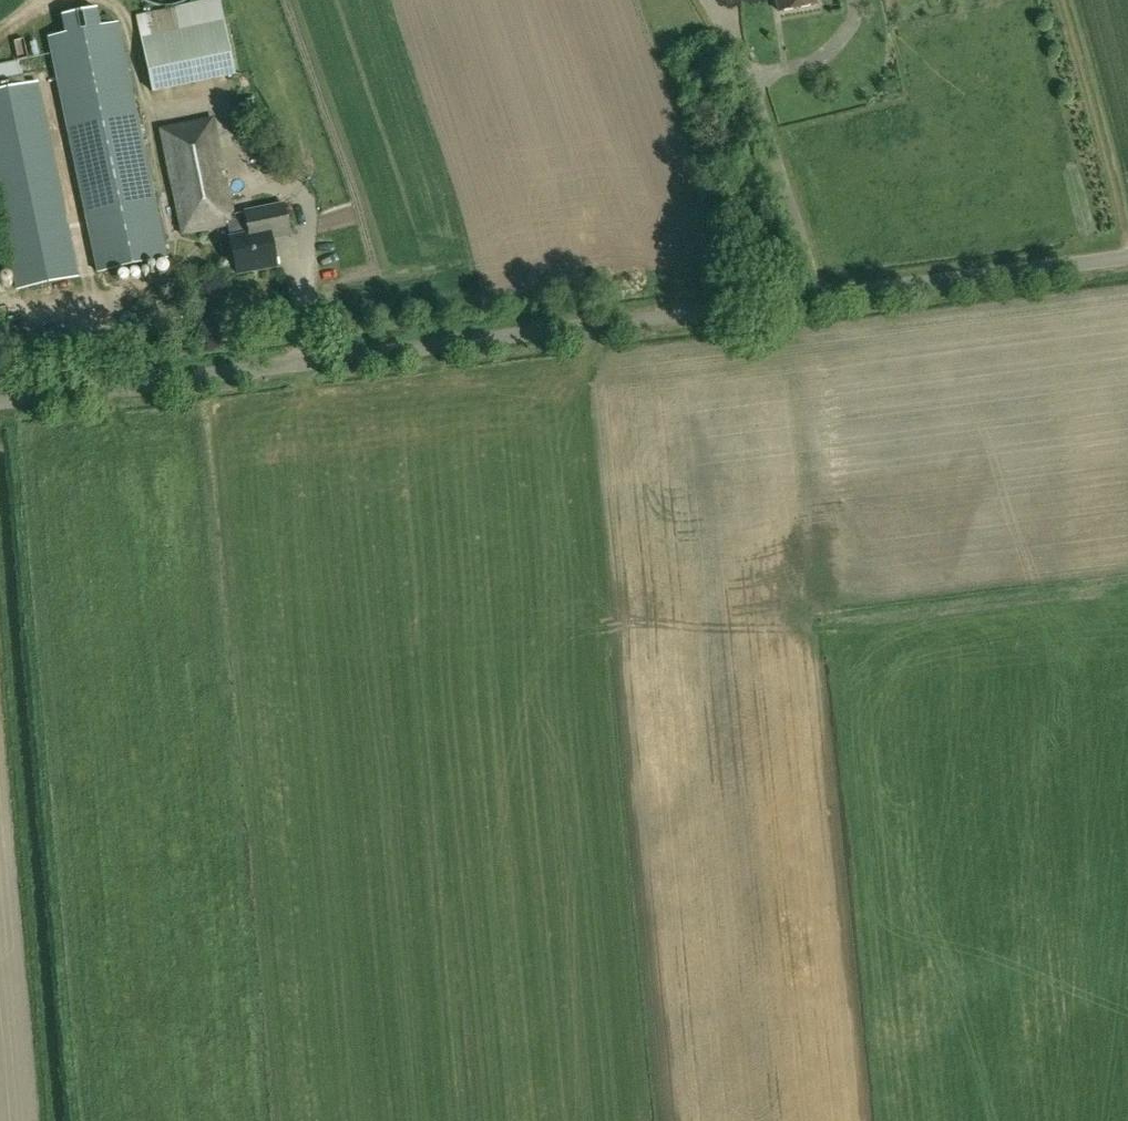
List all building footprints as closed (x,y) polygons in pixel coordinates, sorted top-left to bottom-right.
[(816,0),(778,0),(781,15),(817,8),(816,0)] [(178,9),(137,17),(152,95),(237,78),(226,23),(182,32),(178,9)] [(54,33),(49,34),(99,272),(167,258),(166,252),(172,251),(170,243),(163,244),(150,181),(154,180),(147,147),(144,147),(132,89),(135,88),(127,52),(123,53),(117,25),(99,29),(96,10),(63,17),(67,35),(55,38),(54,33)] [(19,291),(81,278),(41,83),(27,86),(24,75),(0,81),(0,203),(19,291)] [(245,214),(234,216),(227,181),(221,182),(218,167),(224,166),(216,121),(163,132),(184,236),(229,228),(238,276),(278,268),(273,242),(293,237),(286,204),(245,214)]
